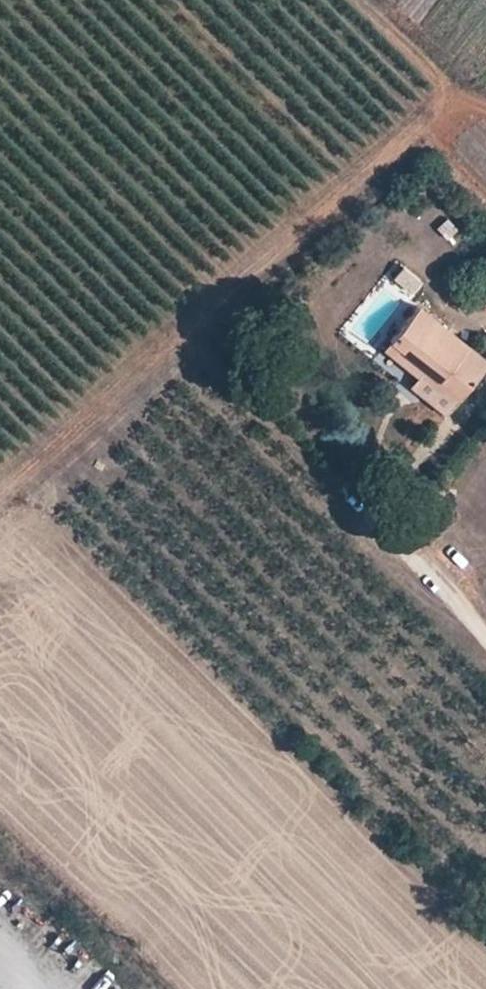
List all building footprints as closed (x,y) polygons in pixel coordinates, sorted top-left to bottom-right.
[(423,284),(404,268),(394,281),(413,296),(423,284)] [(460,397),(485,364),(485,363),(416,308),(390,341),(460,397)] [(460,397),(390,341),(382,351),(452,407),(460,397)]
